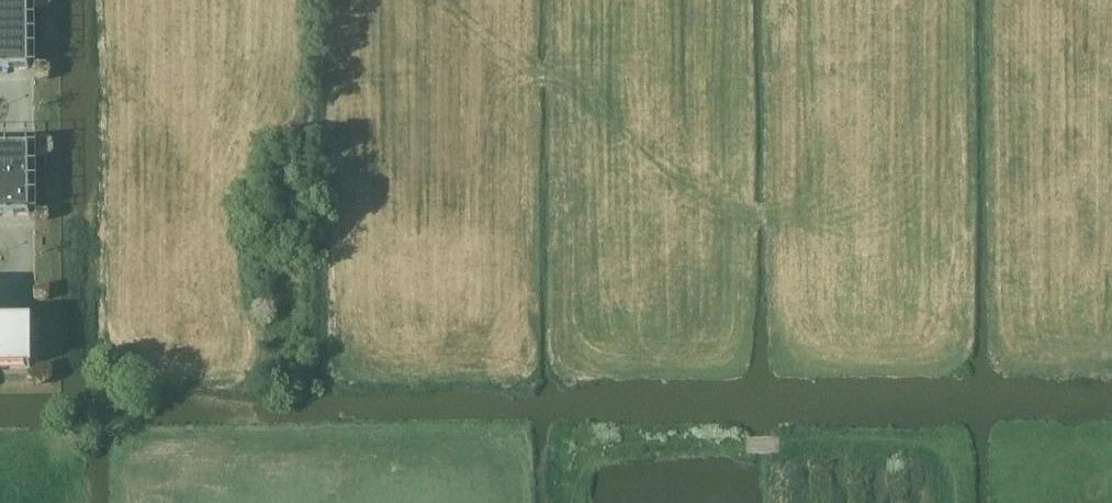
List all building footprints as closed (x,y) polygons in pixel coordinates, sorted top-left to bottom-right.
[(29,69),(29,0),(0,1),(0,69),(10,69),(10,68),(27,68),(27,69),(29,69)] [(15,215),(15,214),(28,214),(28,215),(30,215),(30,147),(27,147),(27,149),(14,149),(14,147),(0,147),(0,216),(15,215)] [(29,367),(29,369),(31,369),(31,323),(0,323),(0,367),(29,367)]
